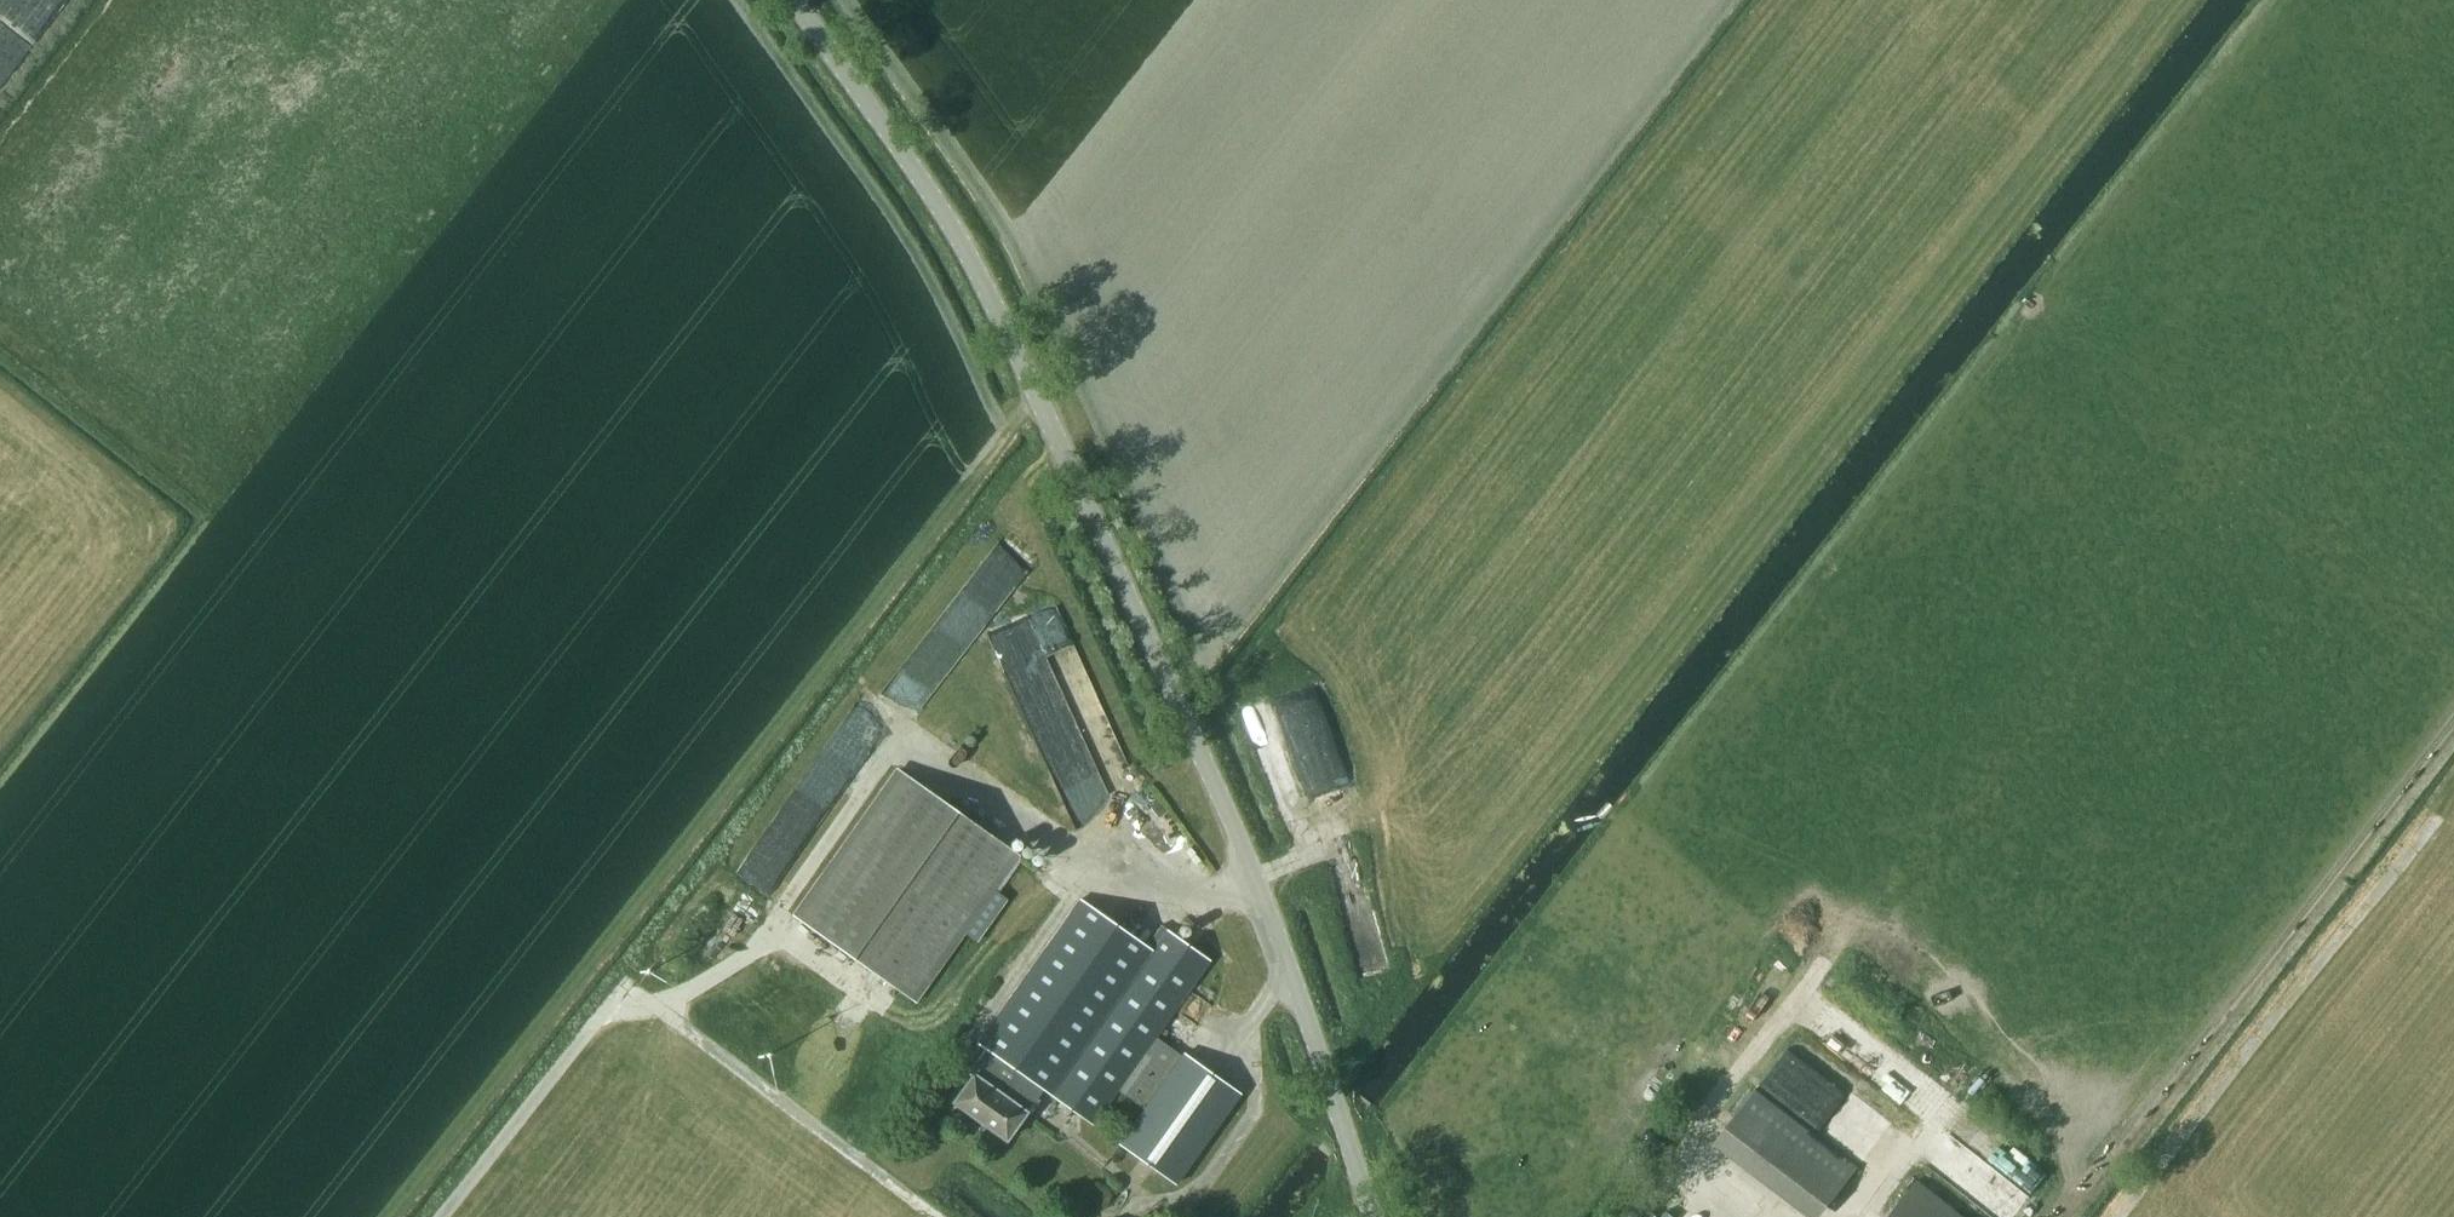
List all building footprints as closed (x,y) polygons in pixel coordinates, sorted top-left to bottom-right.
[(1037,658),(1049,652),(1028,613),(996,630),(1022,677),(1041,667),(1037,658)] [(1020,853),(895,767),(794,914),(919,1000),(1020,853)] [(1184,1054),(1157,1034),(1211,960),(1163,926),(1149,945),(1081,896),(978,1039),(986,1044),(950,1095),(1008,1137),(1045,1087),(1094,1122),(1118,1088),(1146,1108),(1121,1142),(1177,1183),(1243,1093),(1186,1051),(1184,1054)] [(1857,1169),(1756,1090),(1727,1128),(1828,1207),(1857,1169)] [(1921,1175),(1887,1216),(1973,1216),(1921,1175)]
